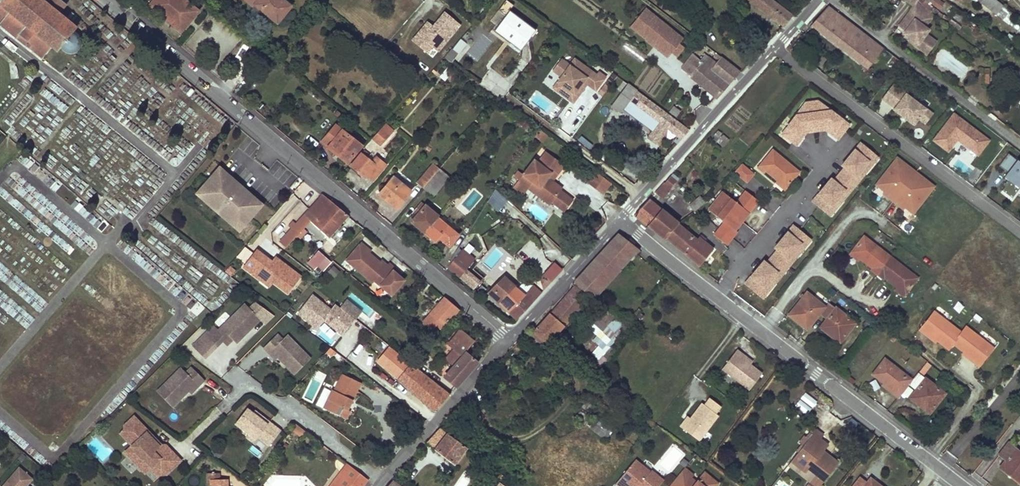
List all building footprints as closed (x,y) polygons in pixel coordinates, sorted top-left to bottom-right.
[(2,23),(1,24),(41,57),(51,45),(58,50),(61,47),(65,51),(67,52),(69,53),(72,53),(74,53),(76,52),(79,49),(80,48),(81,46),(81,44),(81,41),(81,39),(79,37),(78,35),(74,32),(76,28),(58,14),(66,5),(59,0),(0,0),(0,21),(2,23)] [(151,6),(178,30),(194,11),(182,0),(156,0),(151,6)] [(260,12),(262,10),(277,23),(291,6),(283,0),(246,0),(260,12)] [(507,0),(506,0),(498,10),(506,15),(494,31),(521,51),(536,30),(510,10),(514,5),(507,0)] [(792,16),(771,0),(748,0),(783,27),(792,16)] [(933,15),(935,17),(938,12),(929,5),(930,3),(940,9),(943,4),(938,0),(925,0),(921,6),(933,15)] [(996,14),(1003,6),(995,0),(978,0),(996,14)] [(914,5),(899,26),(906,31),(903,34),(910,39),(917,44),(916,46),(926,54),(935,41),(925,34),(928,30),(924,27),(933,15),(921,6),(916,2),(914,5)] [(883,48),(829,6),(811,25),(867,68),(883,48)] [(460,24),(445,12),(434,26),(423,38),(418,34),(412,41),(427,53),(432,47),(438,52),(460,24)] [(943,15),(938,12),(935,17),(944,24),(948,18),(944,15),(943,15)] [(683,38),(651,13),(638,29),(648,37),(646,39),(654,46),(655,44),(659,47),(657,48),(668,57),(683,38)] [(423,38),(434,26),(428,22),(418,34),(423,38)] [(343,32),(340,35),(346,41),(349,37),(343,32)] [(799,39),(793,47),(798,51),(804,43),(799,39)] [(454,58),(449,54),(446,58),(451,62),(454,58)] [(717,98),(739,71),(721,57),(719,60),(716,64),(711,70),(701,61),(693,55),(681,69),(717,98)] [(711,70),(716,64),(705,55),(701,61),(711,70)] [(595,91),(606,77),(598,72),(596,75),(574,59),(569,66),(561,59),(552,71),(561,77),(557,82),(567,90),(568,95),(566,98),(573,103),(584,88),(582,87),(585,83),(587,85),(595,91)] [(677,144),(690,130),(623,81),(617,89),(621,92),(612,105),(621,112),(630,101),(659,123),(648,138),(656,144),(667,128),(678,136),(674,141),(677,144)] [(557,82),(553,88),(566,98),(568,95),(567,90),(557,82)] [(602,97),(609,87),(605,84),(598,93),(602,97)] [(893,84),(882,99),(894,108),(893,110),(914,126),(919,119),(926,109),(893,84)] [(42,96),(53,102),(56,97),(46,90),(42,96)] [(804,101),(780,134),(797,147),(806,133),(825,131),(838,140),(850,124),(817,99),(804,101)] [(676,117),(680,111),(674,107),(670,112),(676,117)] [(932,114),(926,109),(919,119),(925,124),(932,114)] [(954,115),(934,141),(948,151),(957,139),(978,155),(988,141),(954,115)] [(380,146),(393,131),(385,124),(372,139),(380,146)] [(329,147),(328,148),(348,163),(362,146),(336,125),(322,142),(329,147)] [(843,168),(834,179),(831,177),(811,201),(829,216),(879,157),(861,141),(840,165),(843,168)] [(773,150),(758,168),(764,173),(766,171),(777,181),(786,188),(800,172),(773,150)] [(534,160),(518,181),(528,188),(550,204),(552,201),(564,211),(572,200),(560,190),(562,188),(552,181),(547,177),(553,169),(558,173),(563,166),(545,152),(537,163),(534,160)] [(374,180),(382,169),(386,164),(380,159),(376,165),(373,162),(366,157),(361,154),(352,167),(359,172),(361,170),(368,175),(374,180)] [(1008,154),(999,166),(1008,173),(1005,177),(1009,181),(1002,191),(1012,198),(1019,188),(1019,162),(1008,154)] [(934,186),(897,158),(876,184),(885,191),(888,194),(886,196),(899,206),(901,204),(904,206),(913,213),(934,186)] [(423,175),(429,181),(439,169),(433,163),(423,175)] [(754,173),(742,163),(734,173),(746,183),(754,173)] [(433,196),(449,177),(439,169),(429,181),(423,188),(433,196)] [(547,177),(552,181),(558,173),(553,169),(547,177)] [(242,226),(258,209),(253,205),(257,201),(223,172),(220,176),(215,172),(200,189),(204,193),(201,197),(235,227),(238,223),(242,226)] [(610,183),(596,172),(589,182),(603,193),(610,183)] [(423,188),(429,181),(423,175),(417,183),(423,188)] [(393,177),(379,194),(392,205),(393,203),(398,207),(411,192),(393,177)] [(664,183),(655,192),(663,197),(676,182),(670,177),(664,183)] [(528,188),(518,181),(514,187),(523,194),(528,188)] [(777,181),(776,183),(785,190),(786,188),(777,181)] [(710,188),(704,183),(699,189),(705,194),(710,188)] [(460,211),(471,197),(462,189),(450,203),(460,211)] [(745,190),(736,201),(722,190),(707,209),(723,221),(713,234),(727,246),(738,232),(736,231),(759,201),(745,190)] [(280,242),(286,247),(296,236),(297,237),(305,226),(309,221),(325,235),(329,238),(349,216),(323,195),(296,224),(293,221),(289,226),(292,229),(280,242)] [(690,205),(694,211),(705,202),(701,196),(690,205)] [(648,226),(665,240),(667,238),(678,224),(679,223),(661,209),(660,210),(649,200),(634,215),(648,226)] [(510,206),(505,201),(500,207),(505,212),(510,206)] [(437,218),(438,217),(421,202),(412,213),(416,216),(412,222),(425,233),(437,218)] [(699,209),(693,213),(696,218),(702,214),(699,209)] [(435,241),(448,226),(437,218),(425,233),(435,241)] [(309,221),(305,226),(320,240),(325,235),(309,221)] [(678,224),(667,238),(700,266),(713,250),(704,242),(706,240),(700,235),(697,240),(678,224)] [(776,250),(766,261),(764,259),(743,283),(762,299),(812,240),(793,224),(773,248),(776,250)] [(441,239),(449,246),(461,233),(453,225),(441,239)] [(591,294),(595,298),(604,288),(597,281),(604,273),(612,279),(639,249),(619,234),(576,280),(591,294)] [(851,252),(860,259),(872,269),(870,271),(883,280),(884,278),(896,288),(905,295),(918,278),(864,236),(851,252)] [(359,246),(368,254),(370,252),(361,243),(359,246)] [(402,280),(391,270),(386,266),(380,261),(378,263),(368,254),(359,246),(346,260),(371,282),(373,280),(390,294),(402,280)] [(257,251),(244,268),(261,281),(264,276),(273,283),(287,294),(300,277),(280,261),(276,265),(257,251)] [(477,283),(464,272),(473,261),(462,251),(448,267),(472,289),(477,283)] [(849,254),(858,261),(860,259),(851,252),(849,254)] [(319,265),(325,270),(330,264),(318,253),(308,264),(314,269),(319,265)] [(229,266),(225,271),(231,276),(235,271),(229,266)] [(333,277),(338,271),(333,266),(328,272),(333,277)] [(546,273),(543,276),(544,290),(546,289),(545,288),(554,279),(546,273)] [(597,281),(604,288),(612,279),(604,273),(597,281)] [(264,276),(261,281),(269,288),(273,283),(264,276)] [(516,320),(533,302),(536,298),(532,295),(529,299),(524,295),(515,287),(504,277),(491,290),(493,292),(491,295),(499,303),(516,320)] [(534,333),(547,344),(548,345),(570,320),(569,320),(591,294),(576,280),(572,284),(575,287),(551,314),(550,313),(533,331),(533,332),(534,333)] [(536,298),(540,294),(532,287),(524,295),(529,299),(532,295),(536,298)] [(895,290),(904,297),(905,295),(896,288),(895,290)] [(827,319),(820,327),(840,342),(855,323),(842,313),(840,315),(835,311),(836,309),(829,302),(825,306),(807,292),(789,315),(807,329),(820,314),(827,319)] [(430,315),(433,317),(443,326),(445,327),(459,310),(445,297),(445,298),(430,315)] [(346,299),(340,307),(348,313),(354,305),(346,299)] [(190,309),(197,316),(205,308),(198,302),(190,309)] [(254,313),(261,306),(256,302),(250,308),(254,313)] [(261,306),(254,313),(250,308),(245,304),(219,330),(213,325),(192,346),(205,359),(222,341),(228,335),(233,340),(236,344),(250,330),(248,328),(251,325),(253,327),(260,320),(265,325),(274,316),(261,306)] [(354,305),(348,313),(355,319),(362,312),(354,305)] [(587,328),(609,347),(627,326),(603,305),(591,317),(588,320),(591,322),(587,328)] [(413,312),(408,317),(411,320),(416,314),(413,312)] [(933,312),(919,330),(926,335),(927,333),(937,341),(948,349),(953,344),(964,352),(973,359),(971,361),(979,367),(993,349),(979,338),(965,327),(961,333),(948,323),(933,312)] [(582,323),(587,328),(591,322),(588,320),(591,317),(589,316),(582,323)] [(433,317),(430,321),(440,330),(443,326),(433,317)] [(467,352),(476,342),(455,324),(444,341),(445,342),(443,343),(450,349),(452,348),(457,353),(448,362),(454,367),(445,377),(456,386),(478,362),(467,352)] [(532,335),(545,346),(547,344),(534,333),(532,335)] [(927,333),(926,335),(935,343),(937,341),(927,333)] [(295,375),(311,359),(287,335),(282,340),(277,334),(263,348),(269,354),(272,351),(278,358),(283,363),(286,361),(289,364),(287,367),(295,375)] [(228,335),(222,341),(227,346),(233,340),(228,335)] [(434,412),(441,404),(450,393),(388,346),(375,361),(434,412)] [(278,358),(272,351),(269,354),(275,360),(278,358)] [(751,389),(762,374),(750,364),(742,358),(744,356),(737,351),(724,368),(751,389)] [(962,354),(971,361),(973,359),(964,352),(962,354)] [(744,356),(742,358),(750,364),(752,362),(744,356)] [(893,391),(892,393),(898,398),(912,380),(885,358),(872,374),(883,383),(893,391)] [(358,366),(366,373),(371,367),(363,360),(358,366)] [(186,373),(181,368),(156,392),(172,407),(179,400),(177,398),(181,394),(183,397),(188,391),(196,384),(199,386),(205,380),(191,367),(186,373)] [(557,378),(565,385),(571,379),(562,372),(557,378)] [(945,394),(932,383),(930,386),(924,382),(926,379),(918,373),(909,385),(916,390),(910,398),(929,413),(945,394)] [(324,408),(345,419),(349,411),(347,410),(360,383),(342,374),(334,391),(333,390),(328,400),(324,408)] [(883,383),(882,385),(892,393),(893,391),(883,383)] [(199,386),(196,384),(188,391),(191,394),(199,386)] [(329,388),(324,398),(328,400),(333,390),(329,388)] [(806,391),(797,403),(808,412),(817,401),(806,391)] [(688,416),(681,426),(699,440),(701,438),(707,430),(718,415),(716,413),(721,406),(710,398),(705,405),(703,403),(691,418),(688,416)] [(235,424),(248,434),(251,431),(258,437),(269,445),(280,430),(269,421),(267,424),(252,413),(246,408),(235,424)] [(267,424),(269,421),(254,410),(252,413),(267,424)] [(146,433),(149,431),(141,423),(140,424),(134,418),(129,423),(128,422),(123,426),(123,430),(119,434),(125,440),(126,439),(133,446),(127,452),(130,455),(129,456),(139,467),(140,465),(147,472),(152,466),(161,475),(165,475),(181,460),(172,451),(162,460),(154,452),(157,449),(150,442),(152,439),(146,433)] [(590,429),(606,439),(612,429),(596,419),(590,429)] [(292,429),(302,437),(306,432),(296,424),(292,429)] [(434,449),(454,464),(467,448),(440,428),(427,443),(435,449),(434,449)] [(707,430),(701,438),(707,443),(713,435),(707,430)] [(813,477),(822,484),(838,463),(829,456),(826,459),(821,455),(823,452),(828,445),(820,439),(823,436),(815,430),(791,461),(807,473),(811,467),(817,471),(813,477)] [(157,449),(162,445),(149,431),(146,433),(152,439),(150,442),(157,449)] [(258,437),(251,431),(248,434),(246,437),(253,442),(258,437)] [(1008,443),(1000,455),(1006,460),(1000,468),(1019,483),(1019,452),(1008,443)] [(166,445),(162,445),(157,449),(154,452),(162,460),(172,451),(166,445)] [(616,484),(619,485),(659,485),(664,481),(652,471),(650,472),(636,460),(616,484)] [(822,484),(813,477),(817,471),(811,467),(807,473),(791,461),(788,465),(810,481),(806,485),(807,485),(820,485),(822,484)] [(347,464),(331,485),(363,485),(368,479),(347,464)] [(19,468),(3,485),(26,485),(32,480),(19,468)] [(669,485),(716,485),(718,483),(705,472),(696,482),(693,485),(688,481),(691,478),(693,475),(684,468),(669,485)] [(867,483),(860,478),(854,485),(871,485),(867,483)]
